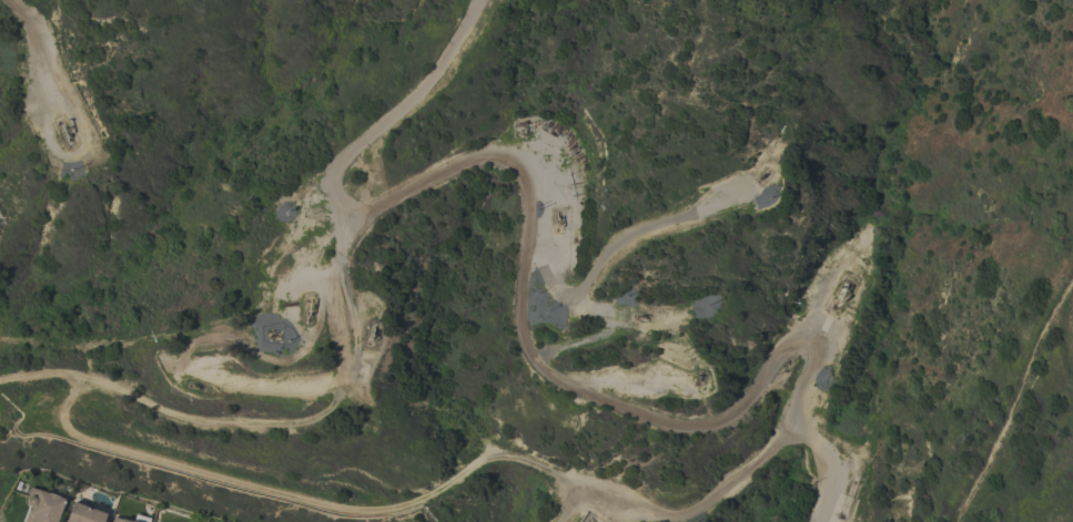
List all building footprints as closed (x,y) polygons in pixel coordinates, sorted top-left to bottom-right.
[(58,503),(31,494),(21,521),(51,521),(58,503)] [(100,518),(65,508),(61,521),(99,521),(100,518)]
